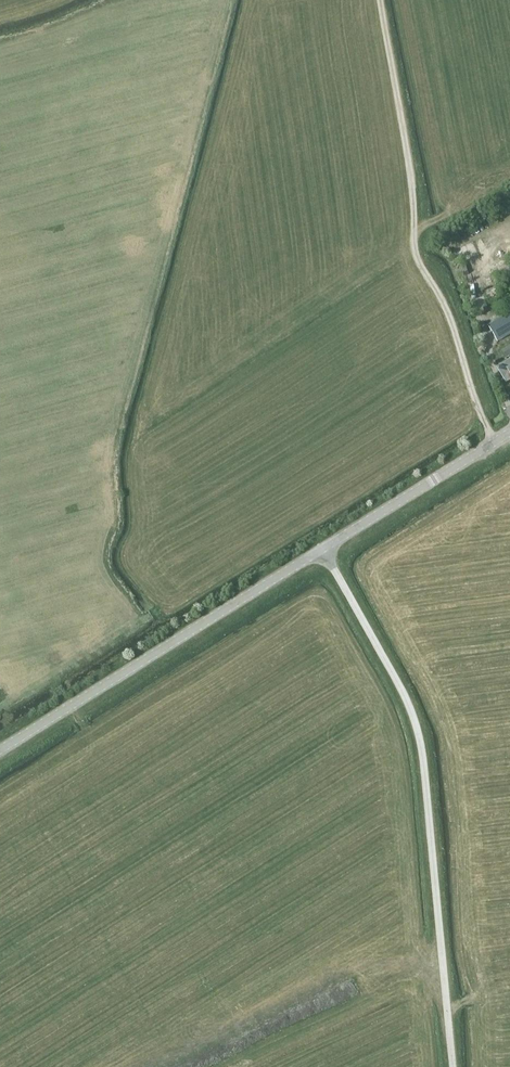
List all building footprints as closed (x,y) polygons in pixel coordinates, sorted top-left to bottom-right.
[(472,242),(467,245),(471,256),(477,253),(472,242)] [(467,245),(451,252),(456,265),(472,258),(471,256),(467,245)] [(509,315),(509,314),(504,317),(501,313),(487,321),(489,326),(488,327),(497,343),(509,335),(509,315)] [(506,342),(495,348),(498,354),(499,353),(509,347),(506,342)] [(509,347),(499,353),(503,360),(509,356),(509,348),(509,347)] [(425,977),(427,992),(439,991),(438,976),(425,977)]
